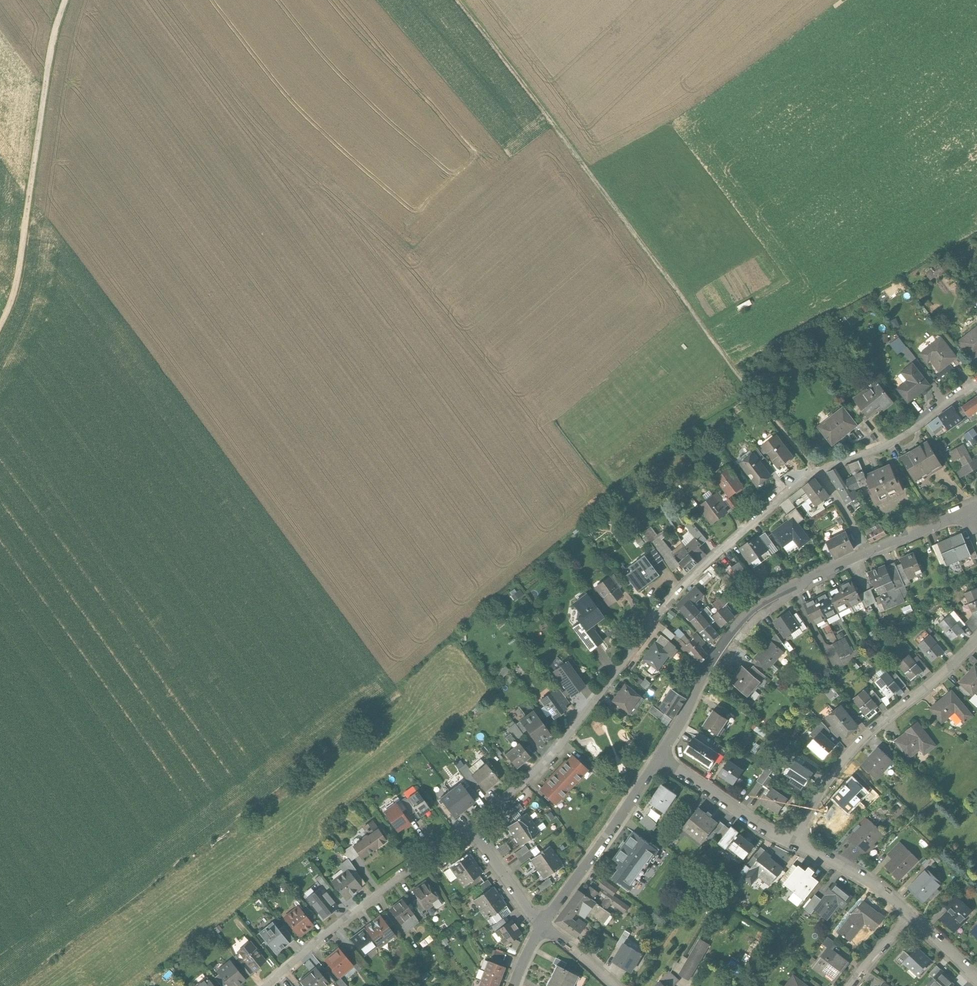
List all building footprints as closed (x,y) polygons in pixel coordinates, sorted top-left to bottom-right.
[(959,342),(973,359),(976,356),(976,328),(959,342)] [(957,358),(941,338),(921,354),(936,374),(957,358)] [(930,386),(913,363),(901,372),(902,373),(892,381),(898,388),(897,389),(908,403),(930,386)] [(892,403),(877,383),(856,400),(869,417),(869,416),(881,407),(884,410),(892,403)] [(968,403),(975,413),(976,413),(976,412),(976,397),(968,403)] [(856,400),(855,400),(850,404),(864,421),(865,422),(870,418),(869,416),(869,417),(856,400)] [(975,413),(968,403),(962,407),(967,414),(969,417),(975,413)] [(955,410),(953,407),(939,417),(944,424),(948,430),(962,421),(960,418),(955,410)] [(962,407),(955,410),(960,418),(967,414),(962,407)] [(843,408),(831,417),(833,420),(820,430),(832,445),(857,426),(843,408)] [(969,417),(972,422),(976,419),(976,415),(976,413),(975,413),(969,417)] [(939,417),(926,426),(930,433),(944,424),(939,417)] [(864,421),(857,426),(865,437),(872,431),(865,422),(864,421)] [(968,442),(972,447),(976,443),(976,435),(968,442)] [(792,457),(777,438),(764,447),(775,462),(779,467),(784,463),(792,457)] [(928,442),(901,458),(915,480),(941,465),(928,442)] [(765,458),(755,445),(750,449),(753,454),(754,454),(760,462),(765,458)] [(963,445),(950,452),(955,461),(957,460),(957,459),(968,453),(963,445)] [(968,453),(957,459),(957,460),(961,467),(972,461),(968,453)] [(760,462),(754,454),(753,454),(754,456),(749,460),(750,460),(743,466),(749,475),(750,474),(753,474),(754,476),(754,479),(753,479),(757,485),(758,485),(758,486),(761,486),(764,485),(763,481),(770,476),(760,462)] [(956,470),(960,477),(964,475),(976,468),(976,460),(976,459),(972,461),(961,467),(956,470)] [(859,461),(849,464),(855,476),(863,472),(859,461)] [(784,463),(779,467),(775,462),(771,466),(779,478),(789,470),(784,463)] [(890,465),(880,469),(874,471),(875,472),(865,476),(868,483),(871,491),(870,492),(874,503),(903,490),(899,480),(897,480),(890,465)] [(743,487),(728,467),(715,476),(726,492),(730,496),(732,495),(743,487)] [(854,490),(850,493),(844,482),(843,482),(835,469),(828,473),(834,483),(847,504),(850,503),(858,498),(854,490)] [(855,476),(844,482),(850,493),(854,490),(868,483),(865,476),(863,472),(855,476)] [(969,483),(964,475),(960,477),(965,486),(969,483)] [(815,478),(803,488),(806,492),(792,503),(796,509),(806,501),(823,489),(815,478)] [(823,489),(806,501),(812,509),(820,503),(829,497),(823,489)] [(721,495),(719,492),(714,496),(722,506),(722,505),(726,502),(721,495)] [(739,505),(732,495),(730,496),(726,492),(721,495),(726,502),(732,510),(739,505)] [(722,506),(714,496),(700,507),(712,523),(727,512),(722,505),(722,506)] [(864,505),(858,498),(850,503),(855,511),(864,505)] [(820,503),(812,509),(807,512),(811,517),(825,509),(820,503)] [(796,509),(785,516),(789,521),(792,525),(796,522),(797,524),(798,524),(804,519),(796,509)] [(789,521),(774,532),(773,533),(783,546),(784,546),(794,538),(797,543),(800,547),(809,540),(798,524),(797,524),(796,522),(792,525),(789,521)] [(707,540),(692,522),(687,527),(690,530),(689,531),(696,539),(696,538),(703,545),(707,540)] [(870,529),(872,533),(866,537),(870,542),(877,539),(886,535),(882,528),(881,528),(879,524),(870,529)] [(868,526),(863,530),(866,537),(872,533),(870,529),(868,526)] [(846,533),(827,543),(833,556),(835,558),(854,549),(846,533)] [(965,543),(961,534),(949,539),(959,561),(970,556),(971,556),(965,543)] [(669,549),(659,537),(651,543),(655,549),(663,559),(671,552),(669,549)] [(768,550),(758,537),(741,549),(744,553),(743,553),(747,558),(750,562),(768,550)] [(703,545),(696,538),(696,539),(685,548),(691,554),(691,555),(698,563),(707,555),(700,547),(703,545)] [(794,538),(784,546),(787,550),(797,543),(794,538)] [(949,539),(938,544),(938,545),(947,566),(959,561),(949,539)] [(970,541),(965,543),(971,556),(970,556),(972,560),(976,558),(976,556),(970,541)] [(797,543),(787,550),(784,546),(783,546),(789,555),(800,547),(797,543)] [(827,543),(821,546),(828,558),(833,556),(827,543)] [(938,545),(933,547),(943,568),(947,566),(938,545)] [(685,548),(675,556),(674,556),(678,561),(678,562),(680,564),(688,572),(698,563),(691,555),(691,554),(685,548)] [(655,549),(645,557),(652,566),(662,559),(663,559),(655,549)] [(675,556),(671,552),(663,559),(662,559),(669,569),(678,562),(678,561),(674,556),(675,556)] [(914,554),(900,560),(902,564),(909,579),(922,573),(914,554)] [(652,566),(645,557),(636,564),(639,567),(629,575),(640,590),(659,575),(652,566)] [(749,576),(739,562),(732,567),(739,576),(739,575),(743,581),(749,576)] [(902,564),(896,566),(903,582),(909,579),(902,564)] [(885,566),(869,573),(875,588),(877,587),(891,581),(887,570),(885,566)] [(896,566),(887,570),(891,581),(895,590),(899,589),(905,586),(903,582),(896,566)] [(732,567),(731,567),(726,572),(728,574),(733,579),(734,580),(739,576),(732,567)] [(622,586),(613,574),(609,577),(618,589),(622,586)] [(733,579),(728,574),(724,577),(729,583),(733,579)] [(618,589),(609,577),(601,583),(604,586),(598,590),(609,605),(622,595),(618,589)] [(736,581),(729,588),(734,593),(741,586),(736,581)] [(852,581),(840,587),(850,607),(861,601),(862,601),(859,595),(852,581)] [(895,590),(891,581),(877,587),(881,597),(879,597),(885,611),(905,602),(899,589),(895,590)] [(696,587),(688,595),(677,606),(681,610),(682,609),(692,621),(700,613),(695,607),(693,605),(703,595),(696,587)] [(850,607),(840,587),(828,593),(838,613),(850,607)] [(876,603),(870,589),(864,592),(870,605),(876,603)] [(965,594),(972,613),(976,611),(976,589),(965,594)] [(870,605),(864,592),(859,595),(862,601),(861,601),(865,608),(870,605)] [(828,593),(816,599),(826,619),(838,613),(828,593)] [(603,617),(586,594),(573,604),(578,610),(577,619),(588,633),(581,638),(590,650),(601,642),(592,629),(593,629),(591,626),(603,617)] [(724,594),(713,604),(719,611),(721,610),(725,606),(725,607),(731,600),(724,594)] [(826,619),(816,599),(804,605),(814,625),(826,619)] [(700,613),(692,621),(701,633),(710,625),(709,623),(713,620),(710,616),(714,612),(708,606),(700,613)] [(734,617),(725,607),(721,610),(719,611),(713,617),(722,627),(734,617)] [(965,624),(954,612),(950,616),(961,629),(966,625),(965,624)] [(789,613),(775,622),(785,637),(799,628),(792,617),(789,613)] [(807,628),(796,613),(792,617),(799,628),(802,632),(807,628)] [(950,616),(939,625),(952,641),(959,635),(960,635),(964,632),(961,629),(950,616)] [(972,616),(965,624),(966,625),(973,634),(976,629),(976,621),(972,616)] [(719,635),(710,625),(701,633),(706,638),(710,643),(719,635)] [(676,636),(667,628),(663,632),(672,640),(673,639),(676,636)] [(926,631),(915,641),(919,646),(930,636),(926,631)] [(705,643),(697,633),(693,636),(695,639),(701,646),(705,643)] [(671,642),(662,635),(656,642),(665,649),(671,642)] [(787,649),(776,635),(770,641),(783,652),(787,649)] [(951,652),(937,635),(932,639),(944,653),(946,656),(951,652)] [(932,639),(930,636),(919,646),(932,661),(939,655),(940,656),(944,653),(932,639)] [(701,646),(695,639),(691,642),(687,645),(683,641),(680,638),(676,642),(697,667),(701,664),(708,657),(708,655),(701,646)] [(845,638),(832,644),(835,649),(847,643),(845,638)] [(770,641),(755,659),(768,670),(783,652),(770,641)] [(665,649),(656,642),(644,659),(645,660),(656,669),(658,670),(669,656),(671,654),(665,649)] [(677,647),(671,642),(665,649),(671,654),(669,656),(673,658),(679,650),(676,648),(677,647)] [(847,643),(835,649),(838,654),(850,648),(847,643)] [(850,648),(838,654),(840,659),(853,653),(850,648)] [(923,672),(909,656),(898,665),(911,681),(918,675),(919,675),(923,672)] [(972,656),(968,660),(975,667),(976,669),(976,660),(972,656)] [(582,673),(571,658),(566,662),(577,676),(582,673)] [(928,668),(918,658),(914,661),(924,672),(928,668)] [(656,669),(645,660),(640,667),(652,675),(656,669)] [(577,676),(566,662),(555,674),(567,689),(570,693),(572,696),(585,687),(577,676)] [(766,670),(757,662),(754,666),(763,674),(766,670)] [(749,672),(742,666),(729,681),(748,697),(761,682),(749,672)] [(763,674),(754,666),(749,672),(761,682),(766,676),(763,674)] [(975,667),(960,683),(962,685),(972,694),(974,695),(976,692),(976,669),(975,667)] [(891,679),(887,673),(876,682),(889,698),(896,692),(897,693),(901,690),(891,679)] [(908,689),(896,675),(891,679),(901,690),(903,693),(908,689)] [(693,683),(685,676),(680,682),(688,688),(693,683)] [(644,699),(625,684),(612,701),(632,715),(644,699)] [(972,694),(962,685),(958,689),(968,699),(972,694)] [(562,693),(558,688),(553,691),(564,706),(568,702),(565,697),(562,693)] [(686,699),(672,690),(661,708),(665,713),(673,720),(686,699)] [(869,696),(864,690),(853,700),(869,719),(877,713),(875,710),(878,707),(877,705),(869,696)] [(564,706),(553,691),(540,700),(554,718),(566,709),(564,706)] [(952,691),(930,709),(942,723),(956,712),(965,723),(973,716),(952,691)] [(881,702),(873,693),(869,696),(877,705),(881,702)] [(734,717),(719,706),(715,712),(728,720),(730,722),(734,717)] [(664,715),(654,707),(649,712),(659,720),(664,715)] [(857,726),(840,707),(827,718),(833,724),(841,734),(844,737),(857,726)] [(545,717),(538,708),(533,712),(540,721),(545,717)] [(715,712),(713,710),(703,726),(718,736),(728,720),(715,712)] [(533,712),(520,721),(527,730),(538,745),(545,740),(544,738),(549,734),(540,721),(533,712)] [(527,730),(520,721),(516,724),(522,733),(527,730)] [(828,729),(822,722),(815,729),(825,737),(830,731),(828,729)] [(912,729),(897,741),(909,757),(923,746),(927,751),(934,746),(917,723),(911,728),(912,729)] [(523,735),(515,724),(508,731),(510,733),(516,740),(523,735)] [(841,734),(833,724),(828,729),(830,731),(837,738),(841,734)] [(825,737),(815,729),(810,735),(815,739),(809,746),(823,759),(835,746),(825,737)] [(516,740),(510,733),(505,737),(514,747),(505,755),(516,768),(530,757),(516,740)] [(716,753),(694,739),(685,752),(703,763),(701,765),(708,770),(714,761),(712,760),(716,753)] [(894,755),(881,744),(878,748),(891,759),(894,755)] [(878,748),(862,765),(877,779),(883,772),(881,770),(891,759),(878,748)] [(802,758),(793,752),(789,758),(792,760),(793,760),(798,763),(802,758)] [(565,760),(544,783),(545,784),(539,790),(555,804),(561,798),(562,799),(568,793),(567,792),(576,782),(577,783),(583,777),(582,776),(588,769),(572,755),(566,761),(565,760)] [(798,763),(793,760),(792,760),(785,773),(792,777),(789,782),(801,790),(804,785),(805,785),(809,780),(810,778),(813,774),(813,773),(798,763)] [(743,771),(729,761),(720,774),(734,784),(743,771)] [(469,767),(466,763),(458,769),(469,783),(475,779),(472,775),(473,774),(468,768),(469,767)] [(498,779),(486,765),(480,770),(479,769),(473,774),(472,775),(475,779),(485,790),(498,779)] [(767,769),(756,782),(762,785),(769,777),(773,772),(767,769)] [(852,779),(865,791),(870,786),(857,773),(852,779)] [(769,777),(762,785),(768,789),(775,781),(769,777)] [(865,791),(852,779),(833,798),(848,812),(867,793),(865,791)] [(461,783),(450,791),(465,810),(475,802),(461,783)] [(676,795),(662,785),(650,802),(664,812),(676,795)] [(787,800),(772,789),(762,803),(769,808),(770,807),(778,813),(787,800)] [(430,809),(417,791),(406,799),(415,811),(419,817),(430,809)] [(450,791),(440,799),(454,818),(465,810),(450,791)] [(406,799),(405,797),(400,801),(410,815),(415,811),(406,799)] [(519,803),(508,811),(512,816),(523,808),(519,803)] [(409,824),(395,804),(385,812),(397,830),(403,826),(405,827),(409,824)] [(698,808),(682,828),(702,844),(713,830),(718,823),(717,823),(710,817),(712,815),(707,812),(706,814),(698,808)] [(518,819),(507,827),(513,836),(533,823),(526,813),(519,818),(517,819),(518,819)] [(880,820),(874,814),(869,820),(875,826),(880,820)] [(656,824),(646,815),(639,822),(648,830),(649,831),(656,824)] [(875,826),(869,820),(849,840),(863,854),(883,833),(875,826)] [(386,841),(372,821),(364,827),(370,835),(368,836),(367,835),(365,835),(363,836),(362,839),(363,839),(361,841),(359,838),(356,838),(352,841),(351,844),(352,845),(359,855),(361,858),(386,841)] [(719,821),(717,823),(718,823),(713,830),(718,834),(724,825),(719,821)] [(648,830),(640,822),(636,826),(644,834),(648,830)] [(533,823),(513,836),(520,846),(531,838),(532,839),(533,838),(533,837),(540,832),(533,823)] [(718,834),(716,836),(721,840),(730,829),(725,825),(724,825),(718,834)] [(754,846),(740,834),(739,836),(730,829),(721,840),(720,843),(735,855),(737,854),(738,854),(743,858),(744,859),(754,846)] [(617,884),(629,892),(660,849),(651,842),(649,844),(633,832),(613,859),(620,864),(617,868),(619,869),(613,877),(619,882),(617,884)] [(900,842),(893,850),(897,854),(904,847),(900,842)] [(359,855),(352,845),(343,851),(350,862),(359,855)] [(525,846),(514,853),(518,858),(529,850),(525,846)] [(550,846),(530,860),(537,870),(557,856),(550,846)] [(761,847),(746,865),(751,869),(765,851),(761,847)] [(897,854),(885,866),(897,879),(904,872),(906,873),(918,860),(904,847),(897,854)] [(529,850),(518,858),(521,863),(532,855),(529,850)] [(771,857),(765,851),(751,869),(745,876),(744,878),(752,884),(760,874),(771,883),(782,868),(770,858),(771,857)] [(469,854),(458,861),(456,862),(457,862),(450,868),(456,877),(476,863),(469,854)] [(557,856),(537,870),(544,879),(555,871),(555,872),(557,871),(556,870),(563,865),(557,856)] [(930,857),(923,865),(927,869),(935,861),(930,857)] [(476,863),(456,877),(463,886),(470,881),(471,882),(472,881),(472,880),(483,872),(476,863)] [(746,865),(741,873),(745,876),(751,869),(746,865)] [(793,865),(779,882),(785,887),(787,884),(786,883),(797,868),(793,865)] [(805,872),(798,867),(797,868),(786,883),(787,884),(805,898),(818,882),(810,876),(814,872),(809,868),(805,872)] [(450,868),(444,872),(451,881),(456,877),(450,868)] [(365,883),(355,869),(349,874),(360,887),(365,883)] [(941,883),(927,869),(909,888),(923,902),(941,883)] [(349,874),(347,870),(333,882),(346,899),(361,888),(360,887),(349,874)] [(549,879),(538,886),(541,891),(552,883),(549,879)] [(488,880),(478,886),(482,891),(489,886),(491,884),(488,880)] [(605,899),(600,907),(598,905),(597,906),(594,904),(588,913),(603,924),(610,914),(605,911),(611,903),(624,913),(628,907),(613,896),(617,890),(614,888),(610,886),(608,884),(607,883),(603,881),(599,886),(603,889),(599,895),(605,899)] [(426,882),(412,891),(418,898),(425,909),(432,904),(431,902),(437,898),(434,892),(426,882)] [(852,897),(835,883),(831,888),(829,887),(825,891),(827,893),(826,895),(822,900),(815,909),(822,915),(818,921),(823,925),(829,917),(830,917),(835,911),(834,910),(839,905),(843,908),(852,897)] [(491,888),(489,886),(482,891),(484,893),(482,895),(481,894),(480,895),(480,896),(473,901),(480,910),(499,896),(493,887),(491,888)] [(322,887),(307,899),(323,918),(337,907),(322,887)] [(584,895),(578,891),(567,905),(575,911),(581,915),(585,910),(588,913),(594,904),(595,903),(592,901),(598,893),(590,888),(584,895)] [(437,898),(431,902),(432,904),(435,908),(443,903),(435,891),(434,892),(437,898)] [(822,900),(815,895),(808,904),(815,909),(822,900)] [(955,895),(947,903),(952,908),(960,899),(955,895)] [(499,896),(480,910),(486,919),(494,914),(494,915),(495,914),(495,913),(506,905),(499,896)] [(425,909),(418,898),(413,902),(418,910),(420,913),(425,909)] [(413,914),(402,899),(389,910),(400,924),(401,923),(413,914)] [(972,911),(960,899),(952,908),(941,919),(953,931),(972,911)] [(878,914),(863,902),(839,932),(843,936),(846,939),(846,938),(848,939),(863,921),(875,930),(884,918),(878,914)] [(314,916),(306,905),(300,910),(308,920),(314,916)] [(575,923),(569,919),(575,911),(567,905),(555,922),(576,937),(584,925),(577,920),(575,923)] [(300,910),(298,907),(285,918),(300,936),(312,927),(307,921),(308,920),(300,910)] [(508,908),(499,914),(502,919),(505,917),(511,913),(508,908)] [(425,909),(420,913),(424,918),(429,915),(425,909)] [(413,914),(401,923),(407,931),(424,918),(420,913),(418,910),(413,914)] [(389,918),(387,915),(382,919),(389,928),(393,924),(389,918)] [(502,919),(492,927),(495,931),(509,922),(505,917),(502,919)] [(382,919),(366,930),(377,945),(379,947),(388,941),(389,943),(396,937),(389,928),(382,919)] [(509,922),(495,931),(505,946),(508,944),(509,945),(510,944),(510,943),(521,934),(517,928),(514,923),(513,924),(511,920),(509,922)] [(279,929),(273,922),(259,933),(276,954),(286,946),(290,943),(279,929)] [(295,940),(283,926),(279,929),(290,943),(286,946),(286,947),(295,940)] [(366,930),(365,929),(351,939),(363,955),(377,945),(366,930)] [(621,948),(624,944),(630,934),(625,930),(616,945),(621,948)] [(837,944),(828,937),(822,944),(827,948),(828,948),(832,951),(837,944)] [(265,961),(250,942),(240,950),(245,957),(243,959),(254,973),(257,970),(256,968),(265,961)] [(642,954),(624,944),(621,948),(613,962),(631,973),(642,954)] [(696,948),(680,975),(688,979),(703,953),(696,948)] [(832,951),(828,948),(827,948),(813,967),(825,976),(829,970),(838,976),(848,963),(832,951)] [(347,958),(339,949),(325,961),(329,965),(339,977),(339,976),(352,966),(353,965),(347,958)] [(921,954),(916,950),(917,949),(910,956),(904,963),(910,968),(911,967),(919,974),(918,976),(931,962),(922,954),(921,954)] [(368,965),(356,950),(351,954),(363,967),(364,969),(368,965)] [(505,955),(495,951),(493,956),(503,960),(505,955)] [(904,952),(897,960),(902,965),(904,963),(910,956),(904,952)] [(363,967),(351,954),(347,958),(353,965),(352,966),(358,972),(363,967)] [(493,956),(491,962),(502,966),(504,960),(503,960),(493,956)] [(566,964),(556,958),(553,964),(556,966),(556,965),(564,969),(566,964)] [(254,973),(243,959),(239,963),(250,976),(254,973)] [(491,962),(488,961),(484,970),(501,977),(505,967),(502,966),(491,962)] [(230,962),(218,971),(220,974),(227,984),(229,985),(237,985),(245,980),(230,962)] [(329,965),(325,969),(328,973),(336,982),(339,985),(342,985),(345,984),(339,976),(339,977),(329,965)] [(556,965),(556,966),(550,977),(568,985),(573,985),(578,976),(564,969),(556,965)] [(299,983),(302,985),(326,985),(328,984),(329,984),(323,977),(316,969),(299,983)] [(484,970),(481,980),(497,985),(498,985),(501,977),(484,970)] [(954,985),(944,977),(946,975),(941,971),(927,985),(953,985),(954,985)] [(328,973),(323,977),(329,984),(328,984),(330,985),(331,985),(336,982),(328,973)] [(660,981),(665,985),(672,985),(677,981),(668,973),(660,981)] [(220,974),(215,978),(221,985),(225,985),(227,984),(220,974)] [(794,976),(787,985),(788,985),(806,985),(794,976)] [(550,977),(546,985),(568,985),(550,977)]
